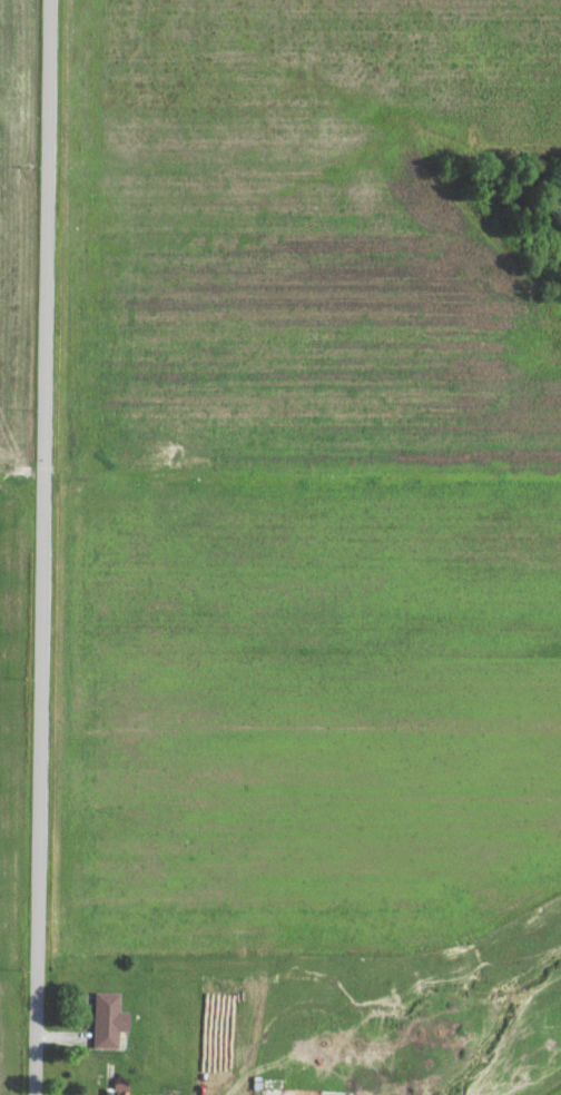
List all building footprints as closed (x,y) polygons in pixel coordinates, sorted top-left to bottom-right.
[(120,1036),(121,1017),(112,1017),(112,998),(87,997),(85,1053),(110,1053),(110,1036),(120,1036)]
